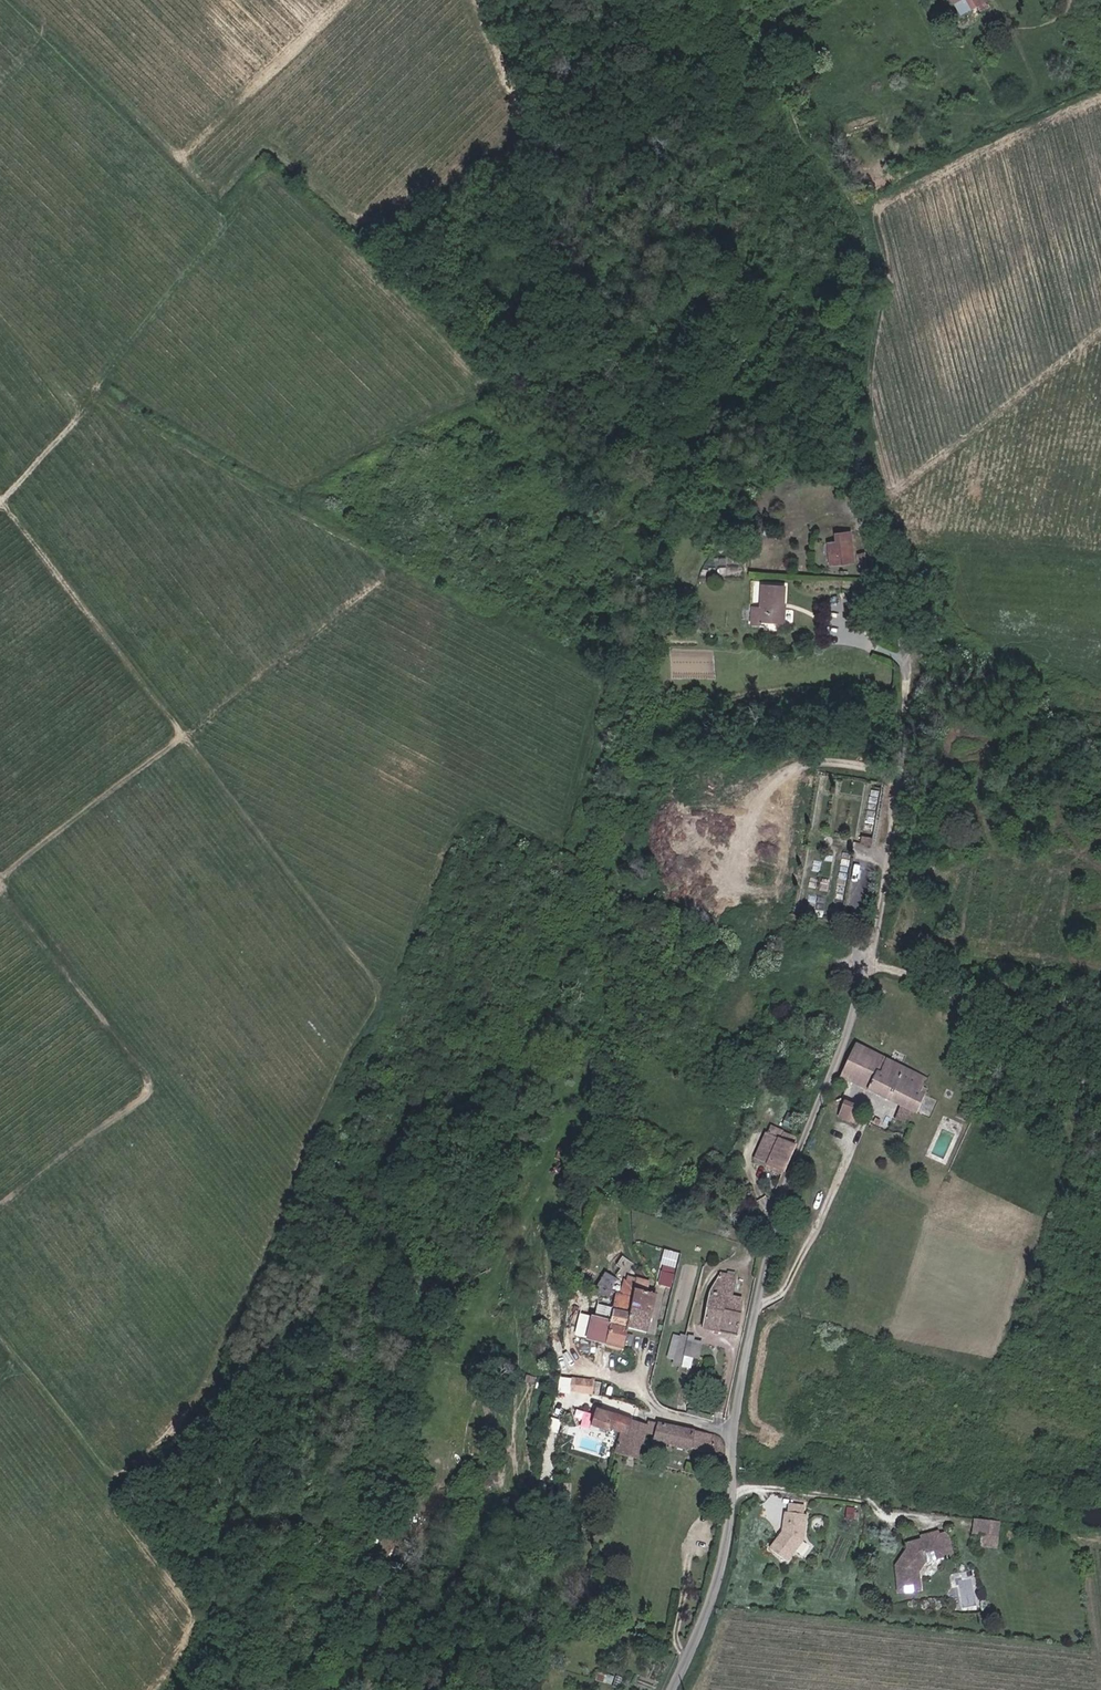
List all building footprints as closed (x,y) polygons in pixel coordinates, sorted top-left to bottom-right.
[(981,11),(993,4),(990,0),(957,0),(959,3),(966,15),(979,7),(981,11)] [(826,539),(828,562),(851,560),(848,530),(834,532),(835,539),(826,539)] [(759,620),(776,621),(778,602),(783,602),(784,585),(760,583),(759,606),(752,606),(751,622),(758,623),(759,620)] [(784,648),(774,649),(775,660),(785,659),(784,648)] [(869,844),(869,837),(859,835),(859,842),(869,844)] [(911,1122),(932,1076),(859,1042),(845,1073),(902,1100),(895,1115),(911,1122)] [(847,1100),(841,1115),(855,1121),(861,1106),(847,1100)] [(786,1169),(796,1145),(795,1145),(799,1136),(774,1125),(770,1134),(769,1133),(759,1158),(769,1162),(783,1168),(786,1169)] [(783,1168),(769,1162),(768,1166),(782,1171),(783,1168)] [(677,1264),(667,1262),(663,1283),(673,1285),(677,1264)] [(739,1276),(722,1273),(711,1290),(702,1329),(740,1336),(745,1309),(743,1309),(746,1294),(736,1292),(739,1276)] [(605,1278),(602,1287),(614,1291),(616,1282),(605,1278)] [(662,1295),(651,1292),(653,1282),(640,1278),(639,1282),(633,1310),(637,1311),(633,1326),(653,1331),(662,1295)] [(602,1320),(597,1341),(627,1348),(633,1326),(637,1311),(633,1310),(639,1282),(628,1280),(625,1293),(621,1292),(614,1323),(602,1320)] [(539,1317),(528,1314),(525,1325),(536,1328),(539,1317)] [(683,1366),(684,1356),(688,1335),(679,1334),(673,1364),(683,1366)] [(690,1344),(688,1357),(691,1358),(697,1359),(700,1345),(690,1344)] [(688,1357),(684,1356),(683,1366),(690,1367),(691,1358),(688,1357)] [(559,1375),(558,1391),(594,1394),(595,1378),(559,1375)] [(631,1438),(637,1419),(602,1409),(597,1426),(610,1430),(611,1428),(627,1433),(626,1436),(631,1438)] [(559,1411),(552,1433),(563,1437),(570,1415),(559,1411)] [(626,1436),(622,1454),(648,1460),(653,1440),(657,1441),(661,1425),(637,1419),(631,1438),(626,1436)] [(694,1449),(727,1456),(727,1443),(727,1441),(725,1438),(722,1436),(661,1425),(657,1441),(694,1449)] [(809,1514),(788,1511),(785,1532),(772,1548),(789,1561),(806,1539),(809,1514)] [(973,1532),(982,1532),(981,1546),(999,1548),(1001,1520),(974,1517),(973,1532)] [(908,1542),(909,1547),(896,1564),(899,1591),(921,1589),(919,1571),(926,1560),(945,1555),(939,1534),(938,1530),(921,1535),(922,1538),(908,1542)] [(939,1534),(945,1555),(953,1552),(947,1531),(939,1534)]
